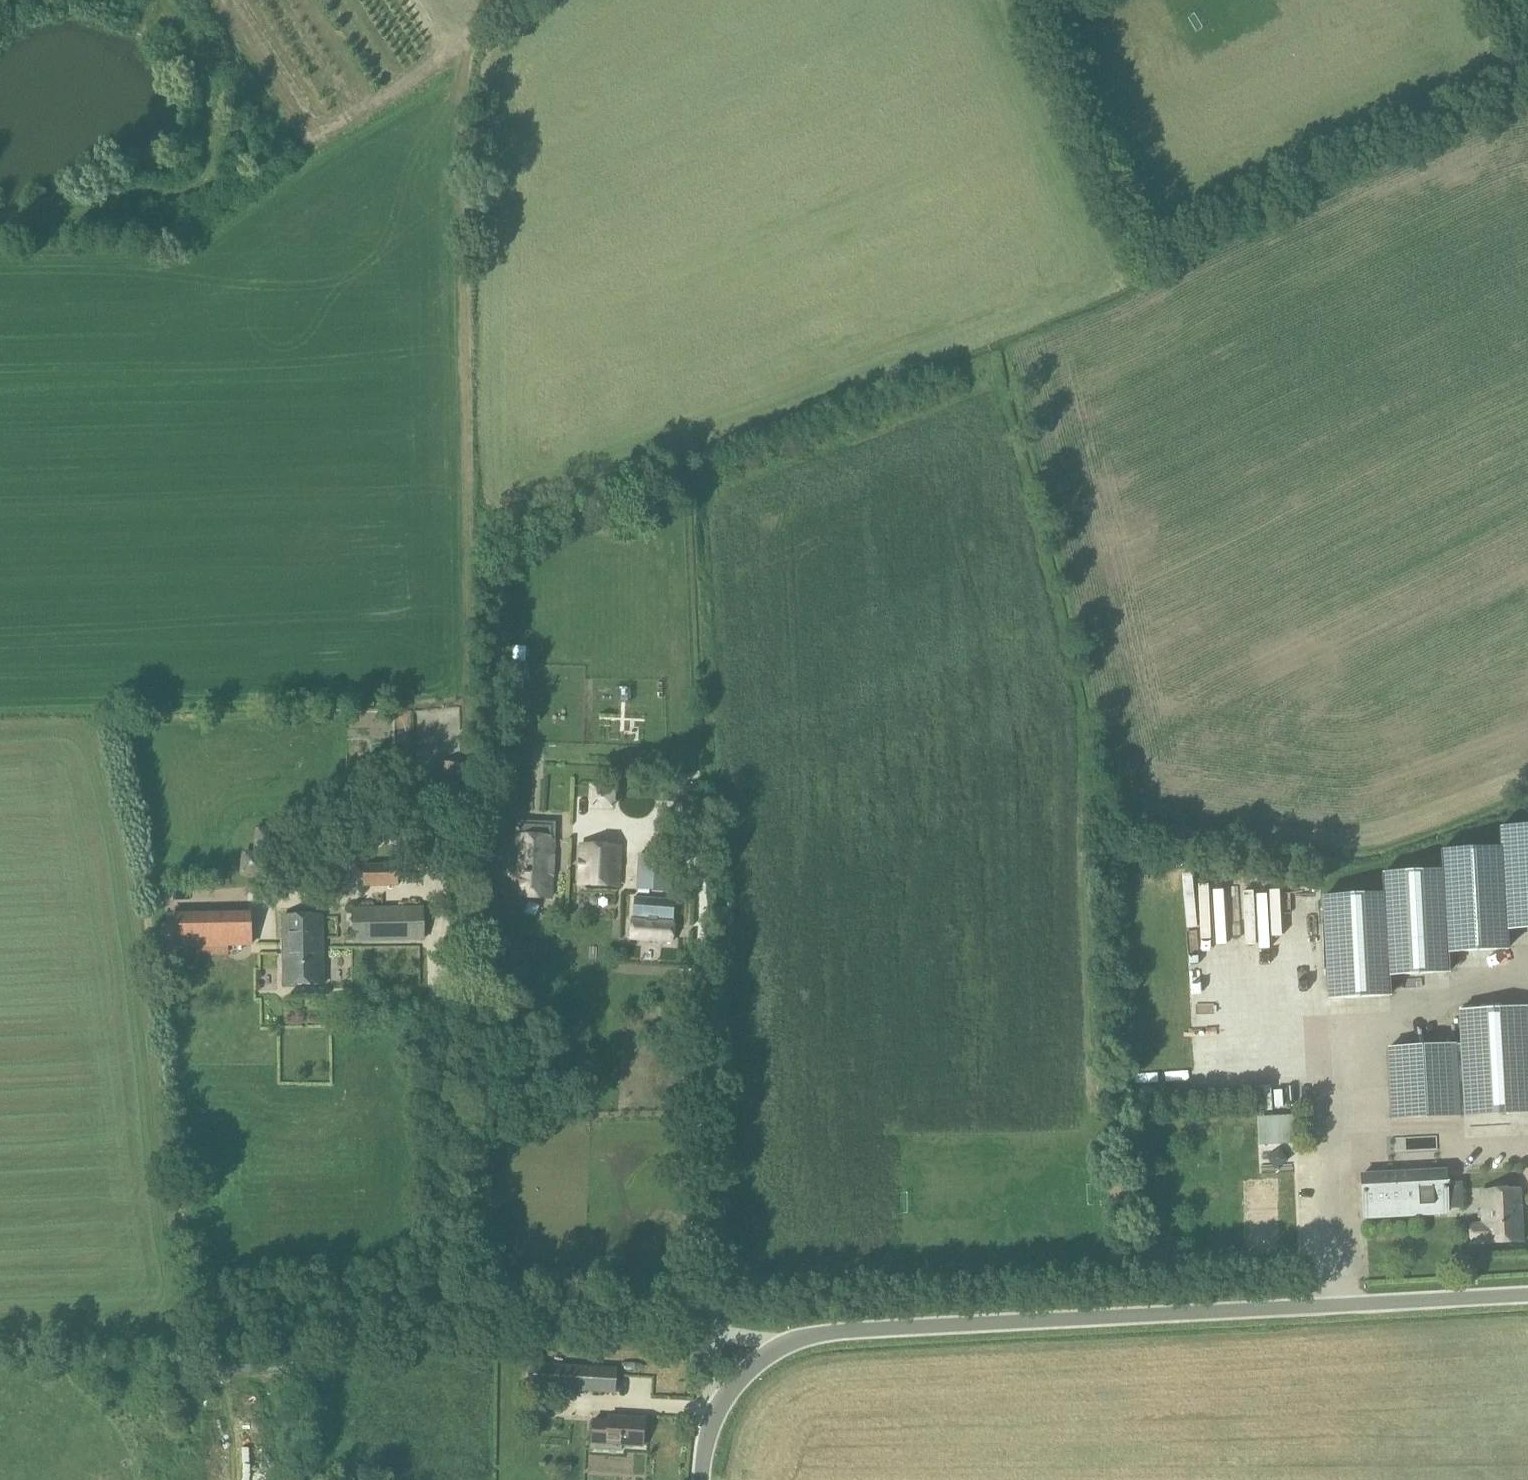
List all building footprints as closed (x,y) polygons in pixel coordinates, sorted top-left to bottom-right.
[(1505,829),(1505,848),(1446,851),(1447,871),(1387,874),(1387,895),(1326,897),(1330,998),(1392,995),(1391,975),(1452,972),(1450,953),(1510,950),(1509,931),(1527,930),(1527,828),(1505,829)] [(553,839),(516,837),(513,896),(551,898),(553,839)] [(581,844),(579,885),(619,888),(621,846),(581,844)] [(638,854),(637,889),(673,891),(674,858),(638,854)] [(397,865),(363,865),(364,886),(398,885),(398,881),(408,881),(408,869),(398,869),(397,865)] [(632,939),(672,942),(675,900),(635,897),(632,939)] [(424,908),(353,909),(354,941),(425,940),(424,908)] [(285,985),(324,985),(323,916),(283,917),(285,985)] [(185,919),(170,920),(170,946),(186,946),(186,947),(251,945),(250,917),(185,918),(185,919)] [(1513,1010),(1460,1012),(1462,1046),(1390,1049),(1393,1118),(1518,1112),(1513,1010)] [(1232,1081),(1211,1084),(1213,1095),(1234,1091),(1232,1081)] [(1249,1113),(1260,1113),(1259,1088),(1248,1088),(1249,1113)] [(1268,1114),(1269,1142),(1283,1141),(1281,1114),(1268,1114)] [(1446,1171),(1362,1175),(1364,1217),(1447,1213),(1446,1171)] [(1520,1190),(1481,1192),(1483,1224),(1472,1225),(1472,1243),(1484,1243),(1484,1244),(1523,1243),(1520,1190)] [(618,1368),(534,1362),(531,1397),(558,1399),(559,1391),(616,1394),(618,1368)] [(608,1420),(593,1419),(590,1451),(622,1452),(622,1446),(643,1447),(644,1419),(609,1417),(608,1420)]
